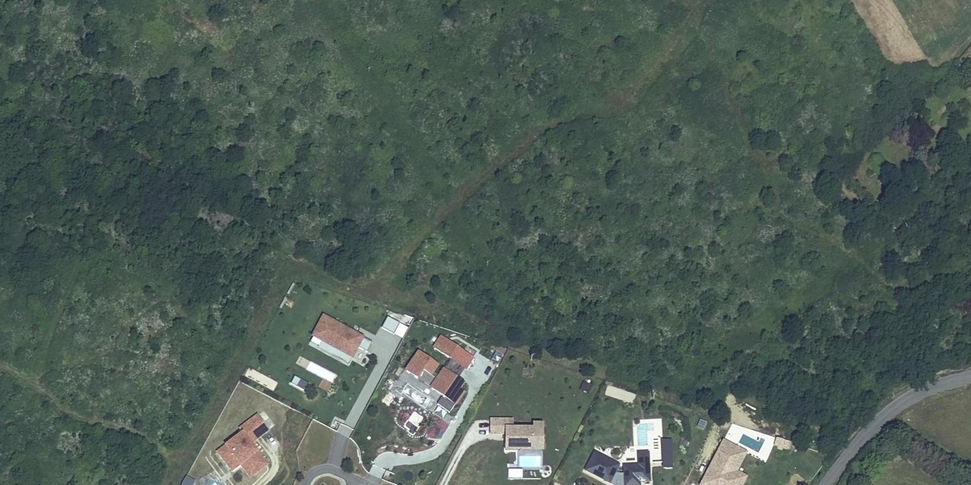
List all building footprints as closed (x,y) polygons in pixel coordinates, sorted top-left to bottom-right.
[(319,341),(316,347),(329,354),(332,348),(350,357),(355,347),(365,353),(370,343),(360,338),(358,340),(354,338),(355,335),(321,317),(312,333),(321,338),(319,341)] [(385,317),(379,328),(391,335),(397,324),(385,317)] [(432,348),(463,369),(470,358),(439,337),(432,348)] [(332,348),(329,354),(346,363),(350,357),(332,348)] [(498,364),(502,355),(494,352),(490,360),(498,364)] [(417,353),(404,372),(415,379),(421,370),(435,380),(429,389),(441,397),(435,405),(447,413),(461,393),(456,390),(461,383),(442,370),(437,377),(430,372),(435,365),(417,353)] [(292,377),(288,384),(295,387),(299,380),(292,377)] [(589,393),(592,385),(582,381),(579,390),(589,393)] [(605,394),(633,403),(636,394),(608,385),(605,394)] [(215,453),(225,466),(233,459),(238,465),(243,461),(253,474),(265,465),(251,447),(249,449),(247,445),(248,444),(267,430),(255,415),(237,430),(240,434),(215,453)] [(488,420),(488,435),(501,435),(503,435),(503,441),(503,451),(515,451),(515,446),(532,446),(532,438),(540,439),(540,425),(531,425),(531,429),(510,429),(510,420),(488,420)] [(515,451),(540,452),(540,439),(532,438),(532,446),(515,446),(515,451)] [(798,452),(801,445),(786,440),(784,447),(798,452)] [(698,484),(740,484),(744,477),(725,468),(735,449),(721,441),(698,484)] [(735,449),(725,468),(734,472),(744,453),(735,449)] [(607,484),(609,480),(615,484),(622,483),(622,484),(637,484),(637,483),(647,482),(647,463),(637,464),(637,466),(622,467),(622,474),(617,474),(613,473),(617,466),(592,453),(583,471),(607,484)] [(636,454),(637,464),(647,463),(646,454),(636,454)] [(233,459),(225,466),(229,472),(238,465),(233,459)] [(243,461),(238,465),(248,478),(253,474),(243,461)] [(188,469),(185,475),(193,479),(196,473),(188,469)] [(180,483),(185,484),(189,484),(193,479),(185,475),(180,483)]
